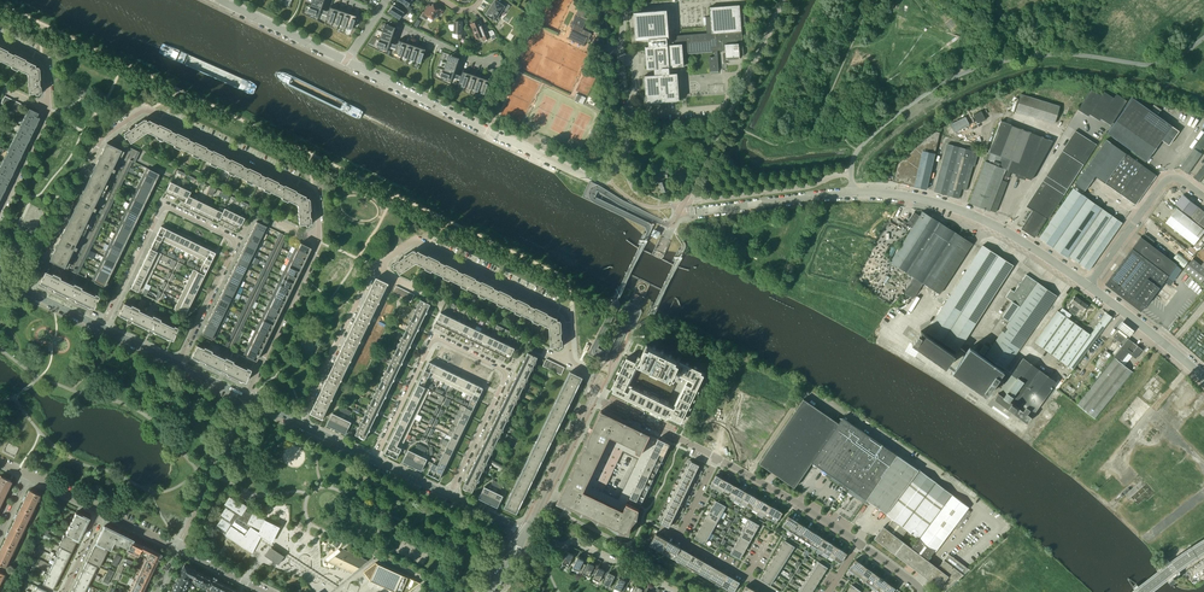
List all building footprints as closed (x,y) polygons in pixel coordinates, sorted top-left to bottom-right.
[(312,5),(322,9),(323,5),(322,5),(323,1),(324,1),(325,1),(321,0),(314,0),(313,3),(315,4),(315,6),(312,5)] [(412,9),(408,6),(412,0),(399,0),(404,3),(402,6),(410,12),(412,9)] [(496,0),(487,14),(495,20),(502,9),(507,12),(510,6),(504,1),(502,4),(496,0)] [(421,16),(427,19),(429,16),(433,19),(438,13),(440,15),(443,11),(433,4),(429,10),(426,8),(421,16)] [(579,13),(584,15),(585,13),(584,13),(587,7),(582,4),(579,10),(580,11),(579,13)] [(328,13),(329,11),(322,9),(312,5),(313,6),(311,11),(313,11),(312,14),(311,15),(314,16),(315,15),(319,16),(320,13),(327,15),(328,13)] [(335,7),(331,5),(329,11),(328,13),(327,15),(326,19),(330,20),(331,19),(333,20),(337,9),(335,8),(335,7)] [(410,12),(402,6),(400,9),(394,5),(389,12),(400,19),(404,12),(408,15),(410,12)] [(726,61),(726,59),(740,58),(739,49),(743,49),(742,30),(741,26),(746,26),(745,14),(740,14),(740,5),(709,7),(710,17),(706,17),(706,25),(707,33),(681,35),(683,53),(714,51),(714,56),(709,57),(710,71),(719,70),(717,51),(725,50),(726,54),(723,54),(723,61),(726,61)] [(337,9),(333,20),(333,21),(337,23),(337,22),(340,23),(344,11),(342,10),(342,9),(337,8),(337,9)] [(344,10),(344,11),(340,23),(339,23),(343,25),(344,24),(346,25),(350,13),(348,12),(348,11),(344,10)] [(634,12),(634,15),(636,40),(648,39),(649,46),(645,47),(647,69),(649,69),(650,75),(644,75),(646,103),(679,100),(677,73),(670,73),(669,67),(684,66),(683,53),(681,35),(669,36),(667,10),(634,12)] [(350,13),(346,25),(346,26),(350,27),(350,26),(353,27),(352,28),(353,28),(357,16),(355,15),(355,14),(350,12),(350,13)] [(568,38),(574,41),(584,45),(586,41),(590,43),(591,39),(589,38),(592,33),(583,29),(587,20),(588,18),(577,13),(576,15),(570,26),(572,27),(570,29),(572,30),(568,38)] [(482,36),(483,40),(491,37),(492,40),(497,38),(494,32),(493,30),(489,32),(486,24),(485,24),(486,26),(483,27),(483,26),(482,26),(480,20),(470,24),(476,39),(482,36)] [(458,33),(458,37),(465,38),(465,30),(462,30),(462,21),(455,21),(454,33),(458,33)] [(383,31),(393,35),(393,34),(392,34),(393,30),(395,30),(396,27),(389,24),(388,25),(388,27),(386,26),(384,31),(383,31)] [(391,42),(392,39),(390,38),(392,34),(393,35),(383,31),(384,32),(382,37),(384,37),(383,39),(381,38),(381,39),(391,42)] [(391,42),(381,39),(380,44),(381,45),(381,47),(380,49),(383,50),(383,48),(388,50),(389,46),(396,49),(398,45),(391,42)] [(395,52),(399,54),(399,53),(402,54),(406,42),(404,41),(404,40),(400,39),(398,45),(396,49),(395,52)] [(406,42),(402,54),(402,55),(406,56),(406,55),(408,56),(412,44),(410,44),(411,43),(406,41),(406,42)] [(412,44),(408,56),(408,57),(412,58),(412,57),(415,58),(419,47),(417,46),(417,45),(413,43),(412,44)] [(419,46),(419,47),(415,58),(415,59),(419,60),(421,60),(421,61),(422,61),(426,49),(423,48),(424,47),(419,46)] [(0,47),(0,60),(10,65),(15,54),(0,47)] [(10,65),(27,73),(35,67),(35,64),(15,54),(10,65)] [(458,61),(460,58),(452,55),(452,56),(451,58),(449,57),(448,62),(447,62),(457,65),(456,65),(457,61),(458,61)] [(455,65),(457,66),(457,65),(447,62),(448,62),(446,67),(448,68),(447,70),(444,69),(454,73),(456,69),(454,69),(455,65)] [(39,66),(35,67),(27,73),(29,93),(40,92),(39,66)] [(445,75),(444,78),(444,79),(447,80),(447,79),(452,81),(453,77),(460,80),(461,77),(461,75),(454,73),(444,69),(444,70),(445,70),(443,75),(445,75)] [(468,71),(463,70),(461,75),(461,77),(460,80),(459,83),(463,85),(463,84),(466,84),(470,73),(467,72),(468,71)] [(466,84),(465,85),(469,87),(470,86),(472,87),(476,75),(474,74),(474,73),(470,72),(470,73),(466,84)] [(476,74),(476,75),(472,87),(472,88),(476,89),(476,88),(479,89),(483,77),(480,77),(481,76),(476,74)] [(483,77),(479,89),(478,90),(482,91),(483,90),(485,91),(485,92),(490,80),(487,79),(487,78),(483,76),(483,77)] [(1091,89),(1078,109),(1089,116),(1090,114),(1100,120),(1101,118),(1111,125),(1127,100),(1116,93),(1114,97),(1104,91),(1101,95),(1091,89)] [(1055,123),(1060,106),(1021,93),(1015,111),(1055,123)] [(1132,97),(1107,132),(1146,161),(1162,140),(1169,145),(1179,131),(1172,126),(1172,125),(1132,97)] [(20,128),(31,133),(39,118),(36,116),(37,113),(30,109),(20,128)] [(985,119),(981,110),(972,114),(977,123),(985,119)] [(959,130),(970,124),(966,116),(950,124),(955,134),(960,132),(959,130)] [(130,142),(146,131),(147,120),(145,118),(123,132),(125,134),(123,135),(125,138),(127,137),(130,142)] [(163,140),(169,129),(149,119),(147,120),(146,131),(163,140)] [(985,161),(969,202),(990,210),(995,212),(1007,181),(1002,179),(1006,169),(1032,179),(1053,141),(1001,120),(989,152),(991,153),(987,162),(985,161)] [(557,138),(582,148),(591,126),(582,122),(581,126),(568,121),(567,126),(562,124),(561,127),(561,128),(557,138)] [(23,150),(31,133),(20,128),(12,145),(23,150)] [(587,139),(588,139),(595,142),(600,132),(592,128),(587,139)] [(180,148),(186,137),(169,129),(163,140),(180,148)] [(1034,210),(1022,228),(1034,236),(1046,217),(1048,219),(1097,144),(1076,130),(1027,205),(1034,210)] [(898,163),(894,180),(915,185),(915,186),(927,189),(940,132),(936,131),(925,138),(898,163)] [(197,156),(203,145),(186,137),(180,148),(197,156)] [(107,142),(99,159),(99,160),(97,165),(96,165),(88,182),(102,189),(124,144),(112,139),(110,144),(107,142)] [(1126,153),(1107,139),(1075,184),(1085,191),(1095,175),(1104,183),(1126,153)] [(1180,167),(1181,167),(1188,173),(1203,153),(1201,152),(1203,148),(1198,143),(1180,167)] [(948,144),(934,191),(954,197),(958,198),(961,188),(966,189),(973,166),(974,166),(978,152),(948,144)] [(15,166),(23,150),(12,145),(4,161),(15,166)] [(213,164),(219,153),(203,145),(197,156),(213,164)] [(230,172),(236,162),(219,153),(213,164),(230,172)] [(1104,183),(1135,204),(1156,175),(1126,153),(1104,183)] [(15,166),(4,161),(0,170),(0,180),(7,183),(15,166)] [(247,180),(253,170),(236,162),(230,172),(247,180)] [(668,166),(661,171),(664,175),(671,171),(668,166)] [(146,167),(143,173),(156,180),(159,173),(146,167)] [(253,170),(247,180),(263,188),(269,178),(253,170)] [(143,173),(140,179),(153,185),(156,180),(143,173)] [(269,178),(263,188),(280,197),(286,186),(269,178)] [(140,179),(138,185),(150,191),(153,185),(140,179)] [(666,180),(659,183),(662,192),(669,190),(666,180)] [(175,184),(170,181),(165,193),(170,195),(175,184)] [(83,228),(102,189),(88,182),(80,198),(80,199),(81,199),(78,204),(77,204),(69,221),(83,228)] [(175,197),(180,186),(175,184),(170,195),(175,197)] [(138,185),(135,191),(147,197),(150,191),(138,185)] [(175,197),(180,200),(185,189),(180,186),(175,197)] [(216,188),(211,186),(210,186),(209,188),(207,193),(212,195),(215,190),(216,189),(215,189),(216,188)] [(286,186),(280,197),(297,205),(305,198),(305,195),(286,186)] [(1039,237),(1068,257),(1069,256),(1089,270),(1122,222),(1073,188),(1039,237)] [(185,189),(180,200),(184,202),(182,206),(188,195),(190,191),(185,189)] [(135,191),(132,197),(144,203),(147,197),(135,191)] [(182,206),(187,209),(193,198),(188,195),(182,206)] [(1198,206),(1184,195),(1176,205),(1190,216),(1198,206)] [(132,197),(129,203),(141,209),(144,203),(132,197)] [(308,197),(305,198),(297,205),(298,224),(311,223),(308,197)] [(187,209),(192,211),(198,200),(193,198),(187,209)] [(192,211),(197,213),(203,202),(198,200),(192,211)] [(197,213),(202,216),(207,205),(203,202),(197,213)] [(129,203),(126,209),(139,215),(141,209),(129,203)] [(202,216),(207,218),(212,207),(207,205),(202,216)] [(207,218),(212,221),(217,210),(212,207),(207,218)] [(1199,207),(1192,217),(1203,227),(1203,211),(1199,207)] [(219,219),(224,221),(229,210),(224,208),(222,212),(217,223),(219,219)] [(1166,222),(1194,245),(1203,232),(1203,229),(1177,208),(1166,222)] [(126,209),(123,215),(136,221),(139,215),(126,209)] [(217,210),(212,221),(217,223),(222,212),(217,210)] [(234,212),(229,210),(224,221),(229,224),(234,212)] [(909,223),(913,226),(891,261),(915,277),(905,292),(914,298),(924,283),(940,294),(972,243),(923,211),(920,217),(915,214),(909,223)] [(229,224),(234,226),(239,215),(234,212),(229,224)] [(123,215),(120,221),(133,227),(136,221),(123,215)] [(244,217),(239,215),(234,226),(239,228),(244,217)] [(64,267),(83,228),(69,221),(61,237),(61,238),(62,238),(59,243),(58,243),(50,260),(64,267)] [(120,221),(117,227),(130,233),(133,227),(120,221)] [(253,227),(266,233),(269,227),(256,221),(253,227)] [(161,239),(166,228),(161,226),(156,236),(161,239)] [(117,227),(115,233),(127,239),(130,233),(117,227)] [(263,239),(266,233),(253,227),(251,233),(263,239)] [(171,231),(166,228),(161,239),(161,240),(166,242),(171,231)] [(171,244),(176,233),(171,231),(166,242),(171,244)] [(644,231),(643,234),(638,244),(644,247),(648,238),(650,234),(646,232),(644,231)] [(115,233),(112,239),(124,245),(127,239),(115,233)] [(175,247),(181,236),(176,233),(171,244),(175,247)] [(260,245),(263,239),(251,233),(248,239),(260,245)] [(156,249),(161,240),(161,239),(156,236),(151,246),(156,249)] [(185,238),(181,236),(175,247),(180,249),(185,238)] [(1177,264),(1141,237),(1105,284),(1141,311),(1177,264)] [(190,240),(185,238),(180,249),(185,251),(190,240)] [(112,239),(109,245),(121,251),(124,245),(112,239)] [(257,251),(260,245),(248,239),(245,245),(257,251)] [(190,254),(195,242),(190,240),(185,251),(190,254)] [(298,241),(295,247),(307,253),(310,247),(298,241)] [(200,245),(195,242),(190,254),(194,256),(200,245)] [(109,245),(106,250),(118,257),(121,251),(109,245)] [(204,247),(200,245),(194,256),(199,258),(204,247)] [(254,257),(257,251),(245,245),(242,251),(254,257)] [(982,245),(927,332),(957,351),(1013,265),(982,245)] [(209,249),(204,247),(199,258),(204,261),(204,260),(209,249)] [(305,259),(307,253),(295,247),(292,253),(305,259)] [(150,248),(147,253),(158,259),(161,253),(150,248)] [(673,261),(679,264),(684,253),(685,251),(683,250),(680,249),(679,248),(677,252),(673,261)] [(204,260),(210,262),(215,252),(209,249),(204,260)] [(395,265),(397,268),(400,273),(417,263),(417,252),(415,249),(394,264),(395,265)] [(106,250),(103,256),(116,262),(118,257),(106,250)] [(433,271),(438,260),(419,250),(417,252),(417,263),(433,271)] [(252,263),(254,257),(242,251),(239,257),(252,263)] [(1178,251),(1172,259),(1184,268),(1190,260),(1178,251)] [(156,263),(158,259),(147,253),(145,258),(156,263)] [(292,253),(289,259),(302,265),(305,259),(292,253)] [(103,256),(100,262),(113,268),(116,262),(103,256)] [(249,269),(252,263),(239,257),(236,263),(249,269)] [(145,258),(143,263),(154,268),(156,263),(145,258)] [(1203,284),(1203,283),(1203,262),(1202,264),(1202,265),(1193,258),(1185,269),(1202,283),(1202,282),(1203,284)] [(289,259),(286,265),(299,271),(302,265),(289,259)] [(205,273),(210,262),(204,260),(204,261),(199,270),(205,273)] [(438,260),(433,271),(450,279),(455,268),(438,260)] [(100,262),(97,268),(110,274),(113,268),(100,262)] [(151,273),(154,268),(143,263),(140,268),(151,273)] [(246,275),(249,269),(236,263),(233,269),(246,275)] [(286,265),(283,271),(296,277),(299,271),(286,265)] [(97,268),(94,274),(107,280),(110,274),(97,268)] [(140,268),(138,273),(149,278),(151,273),(140,268)] [(455,268),(450,279),(466,287),(471,276),(455,268)] [(193,269),(191,274),(202,280),(204,274),(193,269)] [(243,281),(246,275),(233,269),(230,275),(243,281)] [(45,271),(40,282),(40,284),(47,287),(48,286),(53,289),(59,278),(45,271)] [(283,271),(281,277),(293,283),(296,277),(283,271)] [(147,283),(149,278),(138,273),(136,278),(147,283)] [(104,286),(107,280),(94,274),(91,280),(104,286)] [(199,284),(202,280),(191,274),(188,279),(199,284)] [(1005,370),(1031,332),(1056,296),(1037,282),(1026,274),(1019,285),(1014,291),(1011,289),(1006,296),(1020,306),(985,356),(1005,370)] [(240,287),(243,281),(230,275),(228,280),(240,287)] [(471,276),(466,287),(483,295),(488,284),(471,276)] [(281,277),(278,283),(290,289),(293,283),(281,277)] [(69,296),(75,299),(80,288),(59,278),(53,289),(53,290),(68,297),(69,296)] [(136,278),(133,283),(144,288),(147,283),(136,278)] [(378,278),(376,279),(367,297),(379,303),(389,283),(378,278)] [(188,279),(186,284),(197,289),(199,284),(188,279)] [(237,292),(240,287),(228,280),(225,286),(237,292)] [(142,293),(144,288),(133,283),(131,288),(142,293)] [(278,283),(275,289),(287,295),(290,289),(278,283)] [(194,294),(197,289),(186,284),(183,289),(194,294)] [(488,284),(483,295),(499,303),(505,292),(488,284)] [(624,287),(618,285),(617,288),(612,297),(618,300),(624,288),(624,287)] [(234,298),(237,292),(225,286),(222,292),(234,298)] [(99,297),(80,288),(75,299),(74,301),(89,308),(90,306),(94,308),(99,297)] [(183,289),(181,294),(192,299),(194,294),(183,289)] [(275,289),(272,295),(285,301),(287,295),(275,289)] [(231,304),(234,298),(222,292),(219,298),(231,304)] [(505,292),(499,303),(516,311),(521,300),(505,292)] [(190,304),(192,299),(181,294),(179,299),(190,304)] [(272,295),(269,301),(282,307),(285,301),(272,295)] [(1069,310),(1072,312),(1081,300),(1075,296),(1070,302),(1073,304),(1069,310)] [(379,303),(367,297),(358,316),(370,322),(379,303)] [(229,310),(231,304),(219,298),(216,304),(229,310)] [(179,299),(176,303),(187,309),(190,304),(179,299)] [(412,316),(422,321),(430,304),(421,299),(412,316)] [(521,300),(516,311),(533,319),(538,308),(521,300)] [(1075,314),(1079,308),(1083,311),(1087,305),(1081,300),(1072,312),(1075,314)] [(269,301),(266,307),(279,313),(282,307),(269,301)] [(1009,321),(1019,306),(1013,301),(1002,316),(1009,321)] [(130,320),(136,322),(142,312),(124,303),(122,302),(119,309),(120,310),(118,314),(119,314),(128,318),(128,319),(127,319),(127,320),(127,321),(127,322),(128,322),(128,323),(131,323),(130,321),(130,320)] [(653,302),(647,314),(653,317),(657,308),(659,304),(653,302)] [(185,314),(187,309),(176,303),(174,309),(185,314)] [(226,316),(229,310),(216,304),(213,310),(226,316)] [(266,307),(263,312),(276,319),(279,313),(266,307)] [(538,308),(533,319),(549,327),(557,320),(557,318),(538,308)] [(223,322),(226,316),(213,310),(210,316),(223,322)] [(1081,358),(1112,317),(1106,312),(1090,334),(1057,311),(1035,342),(1073,369),(1081,358)] [(154,331),(160,320),(142,312),(136,322),(149,329),(149,330),(148,330),(148,331),(148,332),(149,333),(149,334),(152,333),(152,331),(151,330),(152,330),(154,331)] [(263,312),(261,318),(273,324),(276,319),(263,312)] [(435,324),(440,326),(446,315),(441,312),(435,324)] [(451,317),(446,315),(440,326),(445,328),(451,317)] [(220,328),(223,322),(210,316),(207,322),(220,328)] [(370,322),(358,316),(348,335),(361,341),(370,322)] [(414,338),(422,321),(412,316),(404,333),(414,338)] [(445,328),(450,331),(455,320),(451,317),(445,328)] [(261,318),(258,324),(270,330),(273,324),(261,318)] [(160,320),(154,331),(172,340),(178,329),(160,320)] [(460,322),(455,320),(450,331),(455,333),(460,322)] [(557,320),(549,327),(550,347),(557,346),(560,346),(562,346),(562,337),(562,334),(561,334),(560,320),(557,320)] [(207,322),(204,328),(217,334),(220,328),(207,322)] [(460,335),(465,324),(460,322),(455,333),(460,335)] [(258,324),(255,330),(267,336),(270,330),(258,324)] [(470,327),(465,324),(460,335),(465,338),(470,327)] [(470,340),(475,329),(470,327),(465,338),(470,340)] [(214,340),(217,334),(204,328),(201,334),(214,340)] [(480,332),(475,329),(470,340),(474,343),(480,332)] [(255,330),(252,336),(264,342),(267,336),(255,330)] [(921,331),(912,344),(946,367),(955,355),(921,331)] [(479,345),(485,334),(480,332),(474,343),(479,345)] [(396,350),(406,354),(414,338),(404,333),(396,350)] [(490,336),(485,334),(479,345),(484,347),(490,336)] [(361,341),(348,335),(339,355),(351,361),(361,341)] [(252,336),(249,342),(262,348),(264,342),(252,336)] [(489,350),(495,339),(490,336),(484,347),(489,350)] [(1130,354),(1136,358),(1142,350),(1128,338),(1120,348),(1117,346),(1111,354),(1107,351),(1094,368),(1100,373),(1077,404),(1096,419),(1132,372),(1120,362),(1128,353),(1125,351),(1127,348),(1132,352),(1130,354)] [(499,341),(495,339),(489,350),(494,352),(499,341)] [(499,354),(504,343),(499,341),(494,352),(499,354)] [(249,342),(246,348),(259,354),(262,348),(249,342)] [(509,346),(504,343),(499,354),(504,357),(509,346)] [(225,358),(196,344),(191,356),(191,357),(198,360),(199,359),(205,362),(205,364),(219,371),(220,369),(226,372),(226,374),(240,381),(242,380),(245,381),(250,371),(250,370),(244,367),(248,359),(248,358),(233,351),(233,352),(229,350),(225,358)] [(701,373),(702,371),(647,344),(638,362),(627,357),(610,390),(651,410),(658,413),(667,418),(668,416),(681,422),(704,374),(701,373)] [(984,355),(989,347),(984,344),(979,351),(984,355)] [(504,357),(509,359),(514,348),(509,346),(504,357)] [(986,396),(1004,371),(970,347),(952,372),(986,396)] [(256,360),(259,354),(246,348),(243,354),(256,360)] [(398,371),(406,354),(396,350),(388,366),(398,371)] [(528,352),(520,369),(529,374),(537,357),(528,352)] [(351,361),(339,355),(330,374),(342,380),(351,361)] [(1040,404),(1056,382),(1023,358),(993,399),(1027,423),(1037,409),(1040,404)] [(254,362),(248,359),(244,367),(250,370),(254,362)] [(429,362),(424,372),(429,375),(434,364),(429,362)] [(434,364),(429,375),(429,376),(434,378),(439,367),(434,364)] [(390,388),(398,371),(388,366),(380,383),(390,388)] [(439,367),(434,378),(438,380),(444,369),(439,367)] [(449,371),(444,369),(438,380),(443,382),(449,371)] [(520,369),(517,375),(511,386),(521,390),(529,374),(520,369)] [(448,385),(454,374),(449,371),(443,382),(448,385)] [(429,375),(424,372),(419,382),(424,385),(429,376),(429,375)] [(573,397),(581,380),(582,377),(571,372),(562,391),(573,397)] [(342,380),(330,374),(320,393),(333,399),(342,380)] [(458,376),(454,374),(448,385),(453,387),(458,376)] [(458,376),(453,387),(458,390),(463,378),(458,376)] [(468,381),(463,378),(458,390),(463,392),(468,381)] [(468,381),(463,392),(468,394),(473,383),(468,381)] [(390,388),(380,383),(372,400),(381,405),(390,388)] [(478,386),(473,383),(468,394),(472,396),(473,397),(473,396),(478,386)] [(418,384),(416,389),(427,394),(429,389),(419,384),(418,384)] [(478,386),(473,396),(478,398),(483,388),(478,386)] [(511,386),(503,403),(513,407),(521,390),(511,386)] [(427,394),(416,389),(413,394),(424,399),(427,394)] [(562,391),(552,411),(563,416),(573,397),(562,391)] [(311,413),(323,419),(333,399),(320,393),(313,409),(311,413)] [(413,394),(411,399),(422,404),(424,399),(413,394)] [(473,409),(478,398),(473,396),(473,397),(472,396),(468,406),(473,409)] [(422,404),(411,399),(409,404),(420,409),(422,404)] [(803,399),(759,463),(771,471),(772,471),(776,474),(776,475),(777,475),(794,487),(795,486),(812,462),(827,440),(838,423),(803,399)] [(373,422),(381,405),(372,400),(363,417),(373,422)] [(505,424),(513,407),(503,403),(495,420),(505,424)] [(420,409),(409,404),(406,409),(417,414),(420,409)] [(461,405),(459,410),(470,415),(472,410),(461,405)] [(406,409),(404,414),(415,419),(417,414),(406,409)] [(459,410),(456,415),(467,420),(470,415),(459,410)] [(590,516),(597,522),(606,524),(607,524),(618,532),(630,534),(631,526),(631,525),(637,519),(637,518),(639,509),(638,509),(626,503),(623,511),(615,508),(614,508),(582,493),(583,490),(582,489),(575,486),(577,482),(586,486),(587,484),(584,483),(604,442),(598,439),(601,432),(608,435),(609,433),(618,437),(634,445),(635,445),(643,449),(650,435),(650,434),(601,410),(556,502),(565,507),(571,508),(574,508),(581,514),(590,516)] [(563,416),(552,411),(542,430),(554,435),(563,416)] [(339,416),(333,413),(327,425),(333,428),(339,416)] [(413,424),(415,419),(404,414),(402,418),(413,424)] [(456,415),(454,420),(465,425),(467,420),(456,415)] [(345,419),(339,416),(333,428),(340,431),(345,419)] [(373,422),(363,417),(355,434),(365,438),(373,422)] [(919,469),(918,469),(843,417),(838,423),(827,440),(812,462),(827,472),(826,475),(849,491),(851,492),(869,504),(871,502),(886,513),(893,519),(885,529),(883,527),(875,537),(875,538),(893,551),(912,565),(918,570),(924,575),(929,579),(945,591),(968,569),(948,554),(938,567),(933,564),(928,559),(939,546),(954,526),(967,508),(969,507),(919,469)] [(413,424),(402,418),(399,423),(410,429),(413,424)] [(351,422),(345,419),(340,431),(346,434),(351,422)] [(454,420),(452,425),(463,430),(465,425),(454,420)] [(495,420),(487,436),(497,441),(505,424),(495,420)] [(399,423),(397,428),(408,434),(410,429),(399,423)] [(452,425),(449,430),(460,435),(463,430),(452,425)] [(397,428),(396,429),(394,433),(405,438),(408,434),(397,428)] [(449,430),(447,434),(458,440),(460,435),(449,430)] [(542,430),(533,449),(545,455),(554,435),(542,430)] [(394,433),(392,438),(403,443),(405,438),(394,433)] [(447,434),(445,439),(456,445),(458,440),(447,434)] [(489,458),(497,441),(487,436),(479,453),(489,458)] [(403,443),(392,438),(390,443),(395,446),(401,448),(403,443)] [(670,444),(658,438),(656,444),(667,449),(670,444)] [(445,439),(442,444),(453,450),(456,445),(445,439)] [(391,456),(395,446),(390,443),(385,453),(391,456)] [(442,444),(440,449),(451,454),(453,450),(442,444)] [(667,449),(656,444),(653,450),(664,455),(667,449)] [(401,448),(395,446),(391,456),(396,458),(400,450),(404,452),(405,450),(401,448)] [(440,449),(438,454),(449,459),(451,454),(440,449)] [(545,455),(533,449),(523,468),(535,474),(545,455)] [(415,453),(409,450),(403,461),(409,464),(415,453)] [(664,455),(653,450),(650,456),(661,461),(664,455)] [(415,453),(409,464),(415,467),(421,456),(415,453)] [(479,453),(471,470),(481,475),(489,458),(479,453)] [(438,454),(435,459),(446,464),(449,459),(438,454)] [(427,459),(421,456),(415,467),(421,470),(427,459)] [(661,461),(650,456),(647,462),(659,467),(661,461)] [(444,469),(446,464),(435,459),(433,463),(433,464),(438,466),(444,469)] [(690,460),(687,466),(696,471),(699,465),(690,460)] [(433,476),(438,466),(433,464),(433,463),(429,461),(428,463),(431,465),(427,473),(433,476)] [(659,467),(647,462),(644,468),(656,473),(659,467)] [(439,479),(444,469),(438,466),(433,476),(439,479)] [(687,466),(684,472),(693,477),(696,471),(687,466)] [(526,493),(535,474),(523,468),(514,487),(526,493)] [(656,473),(644,468),(641,473),(653,479),(656,473)] [(472,491),(481,475),(471,470),(463,487),(472,491)] [(684,472),(681,479),(690,483),(693,477),(684,472)] [(653,479),(641,473),(638,479),(650,485),(653,479)] [(716,488),(722,478),(716,474),(710,485),(716,488)] [(1,476),(0,477),(0,498),(2,499),(6,491),(7,492),(8,489),(7,488),(11,480),(1,476)] [(716,488),(722,492),(728,481),(722,478),(716,488)] [(650,485),(638,479),(636,485),(647,491),(650,485)] [(681,479),(677,485),(687,489),(690,483),(681,479)] [(734,485),(728,481),(722,492),(728,495),(734,485)] [(647,491),(636,485),(633,491),(644,497),(647,491)] [(677,485),(674,491),(684,496),(687,489),(677,485)] [(734,499),(740,488),(734,485),(728,495),(734,499)] [(491,490),(485,487),(479,498),(485,501),(491,490)] [(517,513),(526,493),(514,487),(504,507),(517,513)] [(734,500),(740,503),(746,491),(740,488),(734,499),(734,500)] [(20,507),(31,512),(39,494),(29,489),(25,497),(24,496),(22,499),(24,500),(20,507)] [(497,493),(491,490),(485,501),(491,504),(497,493)] [(644,497),(633,491),(630,497),(641,503),(644,497)] [(674,491),(671,497),(681,502),(684,496),(674,491)] [(746,507),(747,506),(753,495),(746,491),(740,503),(746,507)] [(503,496),(497,493),(491,504),(497,507),(503,496)] [(753,509),(759,498),(753,495),(747,506),(753,509)] [(247,507),(238,501),(237,502),(229,497),(223,507),(225,508),(219,517),(222,519),(216,528),(252,552),(260,535),(270,542),(273,536),(274,536),(278,527),(252,514),(252,515),(245,511),(244,511),(247,507)] [(671,497),(668,503),(678,508),(681,502),(671,497)] [(753,509),(759,512),(765,502),(759,498),(753,509)] [(723,511),(726,506),(716,500),(712,505),(723,511)] [(771,505),(765,502),(759,512),(765,516),(771,505)] [(668,503),(665,509),(675,514),(678,508),(668,503)] [(723,511),(712,505),(709,511),(720,517),(723,511)] [(777,508),(771,505),(765,516),(771,519),(777,508)] [(60,508),(57,506),(48,524),(51,526),(60,508)] [(22,530),(26,521),(31,512),(20,507),(17,515),(15,514),(14,517),(15,518),(11,525),(22,530)] [(777,508),(771,519),(777,522),(783,512),(777,508)] [(971,511),(967,508),(954,526),(958,529),(971,511)] [(665,509),(662,516),(672,520),(675,514),(665,509)] [(717,522),(720,517),(709,511),(706,516),(717,522)] [(77,539),(87,519),(88,518),(76,512),(72,520),(71,520),(70,523),(65,533),(77,539)] [(662,516),(659,522),(669,527),(672,520),(662,516)] [(717,522),(706,516),(703,521),(714,527),(717,522)] [(782,526),(788,530),(795,519),(789,516),(782,526)] [(745,524),(756,530),(759,524),(748,518),(745,524)] [(541,524),(547,527),(550,522),(543,519),(541,524)] [(794,533),(800,523),(795,519),(788,530),(794,533)] [(711,533),(714,527),(703,521),(700,527),(711,533)] [(800,537),(806,527),(800,523),(794,533),(800,537)] [(742,530),(743,531),(743,530),(753,536),(756,530),(745,524),(742,530)] [(7,532),(6,534),(5,535),(6,536),(3,543),(13,548),(22,530),(11,525),(8,532),(7,532)] [(128,548),(132,540),(132,539),(104,526),(96,542),(110,549),(114,541),(128,548)] [(711,533),(700,527),(697,532),(708,538),(711,533)] [(806,541),(812,530),(809,529),(806,527),(800,537),(806,541)] [(740,536),(750,542),(753,536),(743,530),(743,531),(740,536)] [(811,544),(818,534),(812,530),(806,541),(811,544)] [(705,544),(708,538),(697,532),(694,538),(705,544)] [(656,533),(650,544),(651,545),(656,547),(662,537),(660,535),(657,533),(656,533)] [(73,548),(77,540),(64,534),(60,542),(73,548)] [(817,548),(824,538),(818,534),(811,544),(817,548)] [(737,542),(747,547),(750,542),(740,536),(737,542)] [(662,537),(656,547),(662,551),(668,540),(665,538),(662,537)] [(817,548),(823,552),(830,542),(824,538),(817,548)] [(143,545),(132,540),(128,548),(126,551),(137,556),(143,545)] [(668,540),(662,551),(668,554),(674,544),(671,542),(668,540)] [(785,540),(782,546),(791,552),(795,546),(793,545),(785,540)] [(73,548),(60,542),(58,546),(61,547),(58,551),(69,557),(73,548)] [(733,548),(743,553),(747,547),(737,542),(733,548)] [(830,542),(823,552),(829,556),(835,545),(830,542)] [(4,566),(13,548),(3,543),(0,548),(0,564),(4,566)] [(95,544),(91,551),(104,558),(108,550),(95,544)] [(677,545),(674,544),(668,554),(674,558),(680,547),(677,545)] [(161,553),(144,545),(142,550),(149,553),(146,558),(157,563),(158,563),(161,555),(161,553)] [(829,556),(835,559),(841,549),(835,545),(829,556)] [(778,551),(788,557),(791,552),(782,546),(778,551)] [(674,558),(680,561),(686,550),(680,547),(674,558)] [(730,553),(740,559),(743,553),(733,548),(730,553)] [(368,560),(344,549),(328,562),(352,573),(368,560)] [(835,559),(841,563),(847,553),(841,549),(835,559)] [(276,550),(270,559),(278,564),(284,556),(276,550)] [(689,552),(686,550),(680,561),(686,565),(692,554),(689,552)] [(69,557),(58,551),(51,567),(61,573),(69,557)] [(100,565),(104,558),(91,551),(87,559),(100,565)] [(775,557),(784,563),(788,557),(778,551),(775,557)] [(562,563),(568,566),(574,555),(567,552),(562,563)] [(121,556),(116,554),(111,564),(116,566),(121,556)] [(692,554),(686,565),(692,568),(698,557),(695,556),(692,554)] [(1154,566),(1156,568),(1164,577),(1171,584),(1172,582),(1175,579),(1174,578),(1175,578),(1173,576),(1176,574),(1177,575),(1180,572),(1168,559),(1165,556),(1159,562),(1154,566)] [(29,574),(36,559),(31,557),(24,572),(29,574)] [(584,560),(578,557),(572,568),(578,571),(579,571),(582,572),(586,564),(583,562),(584,560)] [(701,559),(698,557),(692,568),(698,571),(704,561),(704,560),(701,559)] [(775,557),(771,562),(781,568),(784,563),(775,557)] [(157,563),(146,558),(145,558),(140,568),(152,574),(152,573),(151,573),(155,565),(156,565),(157,563)] [(855,558),(848,568),(854,572),(861,563),(855,558)] [(99,567),(100,565),(87,559),(84,567),(94,572),(97,566),(99,567)] [(710,564),(707,563),(704,561),(698,571),(704,575),(710,564)] [(818,561),(814,566),(824,572),(828,567),(818,561)] [(123,562),(118,572),(120,573),(124,565),(129,568),(130,566),(123,562)] [(589,576),(590,573),(594,575),(596,570),(593,568),(594,565),(588,562),(583,573),(589,576)] [(777,574),(781,568),(771,562),(768,568),(777,574)] [(420,583),(375,563),(363,572),(370,580),(396,591),(408,591),(420,583)] [(867,567),(861,563),(854,572),(860,577),(867,567)] [(713,566),(710,564),(704,575),(710,578),(716,568),(716,567),(713,566)] [(180,574),(179,575),(187,579),(189,575),(193,577),(194,577),(197,571),(185,565),(183,566),(179,574),(180,574)] [(821,578),(824,572),(814,566),(811,571),(821,578)] [(53,589),(61,573),(51,567),(43,584),(53,589)] [(87,587),(94,572),(84,567),(76,582),(87,587)] [(593,578),(599,581),(605,570),(599,567),(593,578)] [(867,567),(860,577),(865,581),(873,571),(867,567)] [(152,574),(140,568),(135,578),(146,583),(150,575),(151,576),(152,574)] [(716,568),(710,578),(716,582),(722,571),(719,569),(716,568)] [(774,579),(777,574),(768,568),(764,573),(774,579)] [(114,571),(109,569),(103,581),(108,584),(114,571)] [(197,571),(194,577),(193,577),(192,579),(193,581),(199,584),(203,574),(197,571)] [(724,573),(722,571),(716,582),(721,585),(728,574),(727,574),(724,573)] [(808,576),(818,583),(821,578),(811,571),(808,576)] [(873,571),(865,581),(871,585),(878,575),(873,571)] [(603,584),(609,587),(615,575),(609,572),(603,584)] [(764,573),(761,579),(770,585),(774,579),(764,573)] [(211,577),(203,574),(199,584),(206,587),(211,577)] [(734,578),(731,576),(728,575),(728,574),(721,585),(727,589),(734,578)] [(178,578),(176,582),(185,587),(188,580),(187,579),(179,575),(179,576),(178,576),(177,578),(178,578)] [(878,575),(871,585),(876,589),(884,579),(878,575)] [(814,588),(818,583),(808,576),(804,582),(814,588)] [(620,591),(622,591),(624,591),(628,585),(624,583),(625,580),(619,577),(615,587),(614,589),(620,591)] [(146,583),(135,578),(130,589),(136,591),(142,591),(145,586),(146,586),(147,584),(146,583)] [(212,578),(207,589),(213,591),(219,591),(223,583),(212,578)] [(734,578),(727,589),(733,591),(734,591),(740,581),(739,581),(736,579),(734,578)] [(876,589),(881,591),(883,591),(889,583),(884,579),(876,589)] [(1131,583),(1139,591),(1145,591),(1135,580),(1131,583)] [(87,587),(76,582),(72,591),(85,591),(87,587)] [(185,587),(176,582),(174,586),(173,586),(173,587),(173,588),(172,589),(179,591),(182,591),(185,587)] [(814,588),(804,582),(801,587),(809,591),(812,591),(814,588)] [(234,589),(223,583),(219,591),(232,591),(234,589)] [(883,591),(892,591),(895,587),(889,583),(883,591)]
